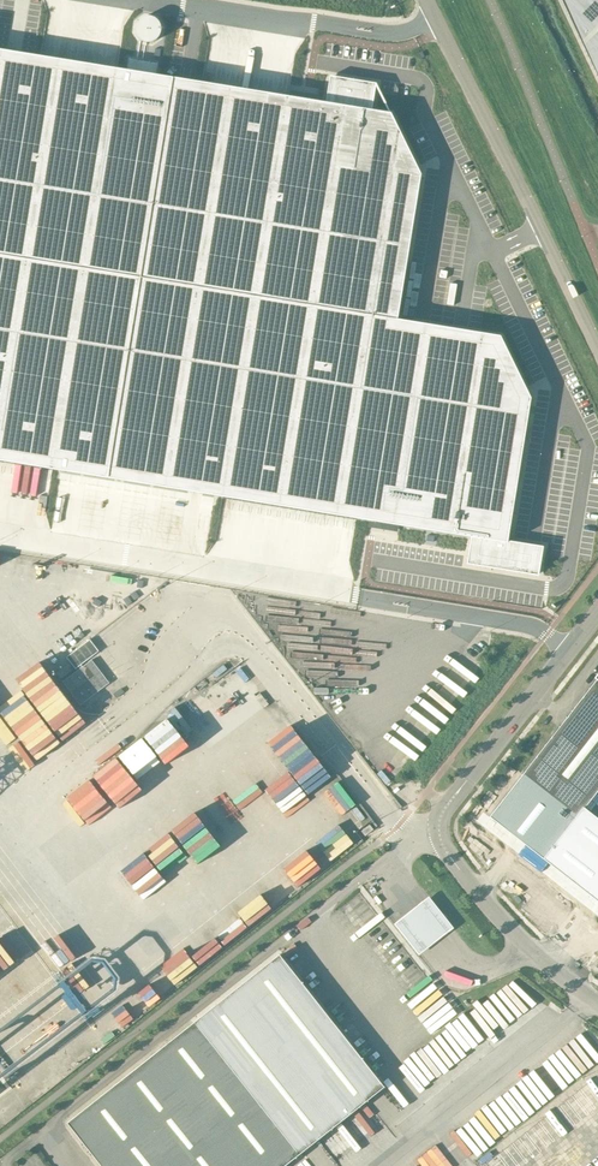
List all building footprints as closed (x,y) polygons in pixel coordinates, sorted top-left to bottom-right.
[(597,77),(597,0),(561,0),(597,77)] [(473,537),(468,563),(538,574),(542,547),(508,542),(531,398),(501,336),(398,319),(422,175),(391,113),(371,110),(375,84),(331,77),(327,103),(157,75),(159,61),(128,56),(126,70),(0,50),(0,460),(473,537)] [(92,660),(63,682),(80,705),(109,683),(92,660)] [(489,817),(597,905),(597,821),(584,810),(597,791),(597,674),(594,678),(597,680),(522,775),(489,817)] [(375,829),(371,824),(362,831),(366,836),(375,829)] [(380,884),(376,878),(372,882),(376,887),(380,884)] [(453,928),(429,897),(413,910),(394,924),(419,955),(436,941),(453,928)] [(68,1122),(102,1165),(285,1165),(385,1087),(280,954),(68,1122)]
